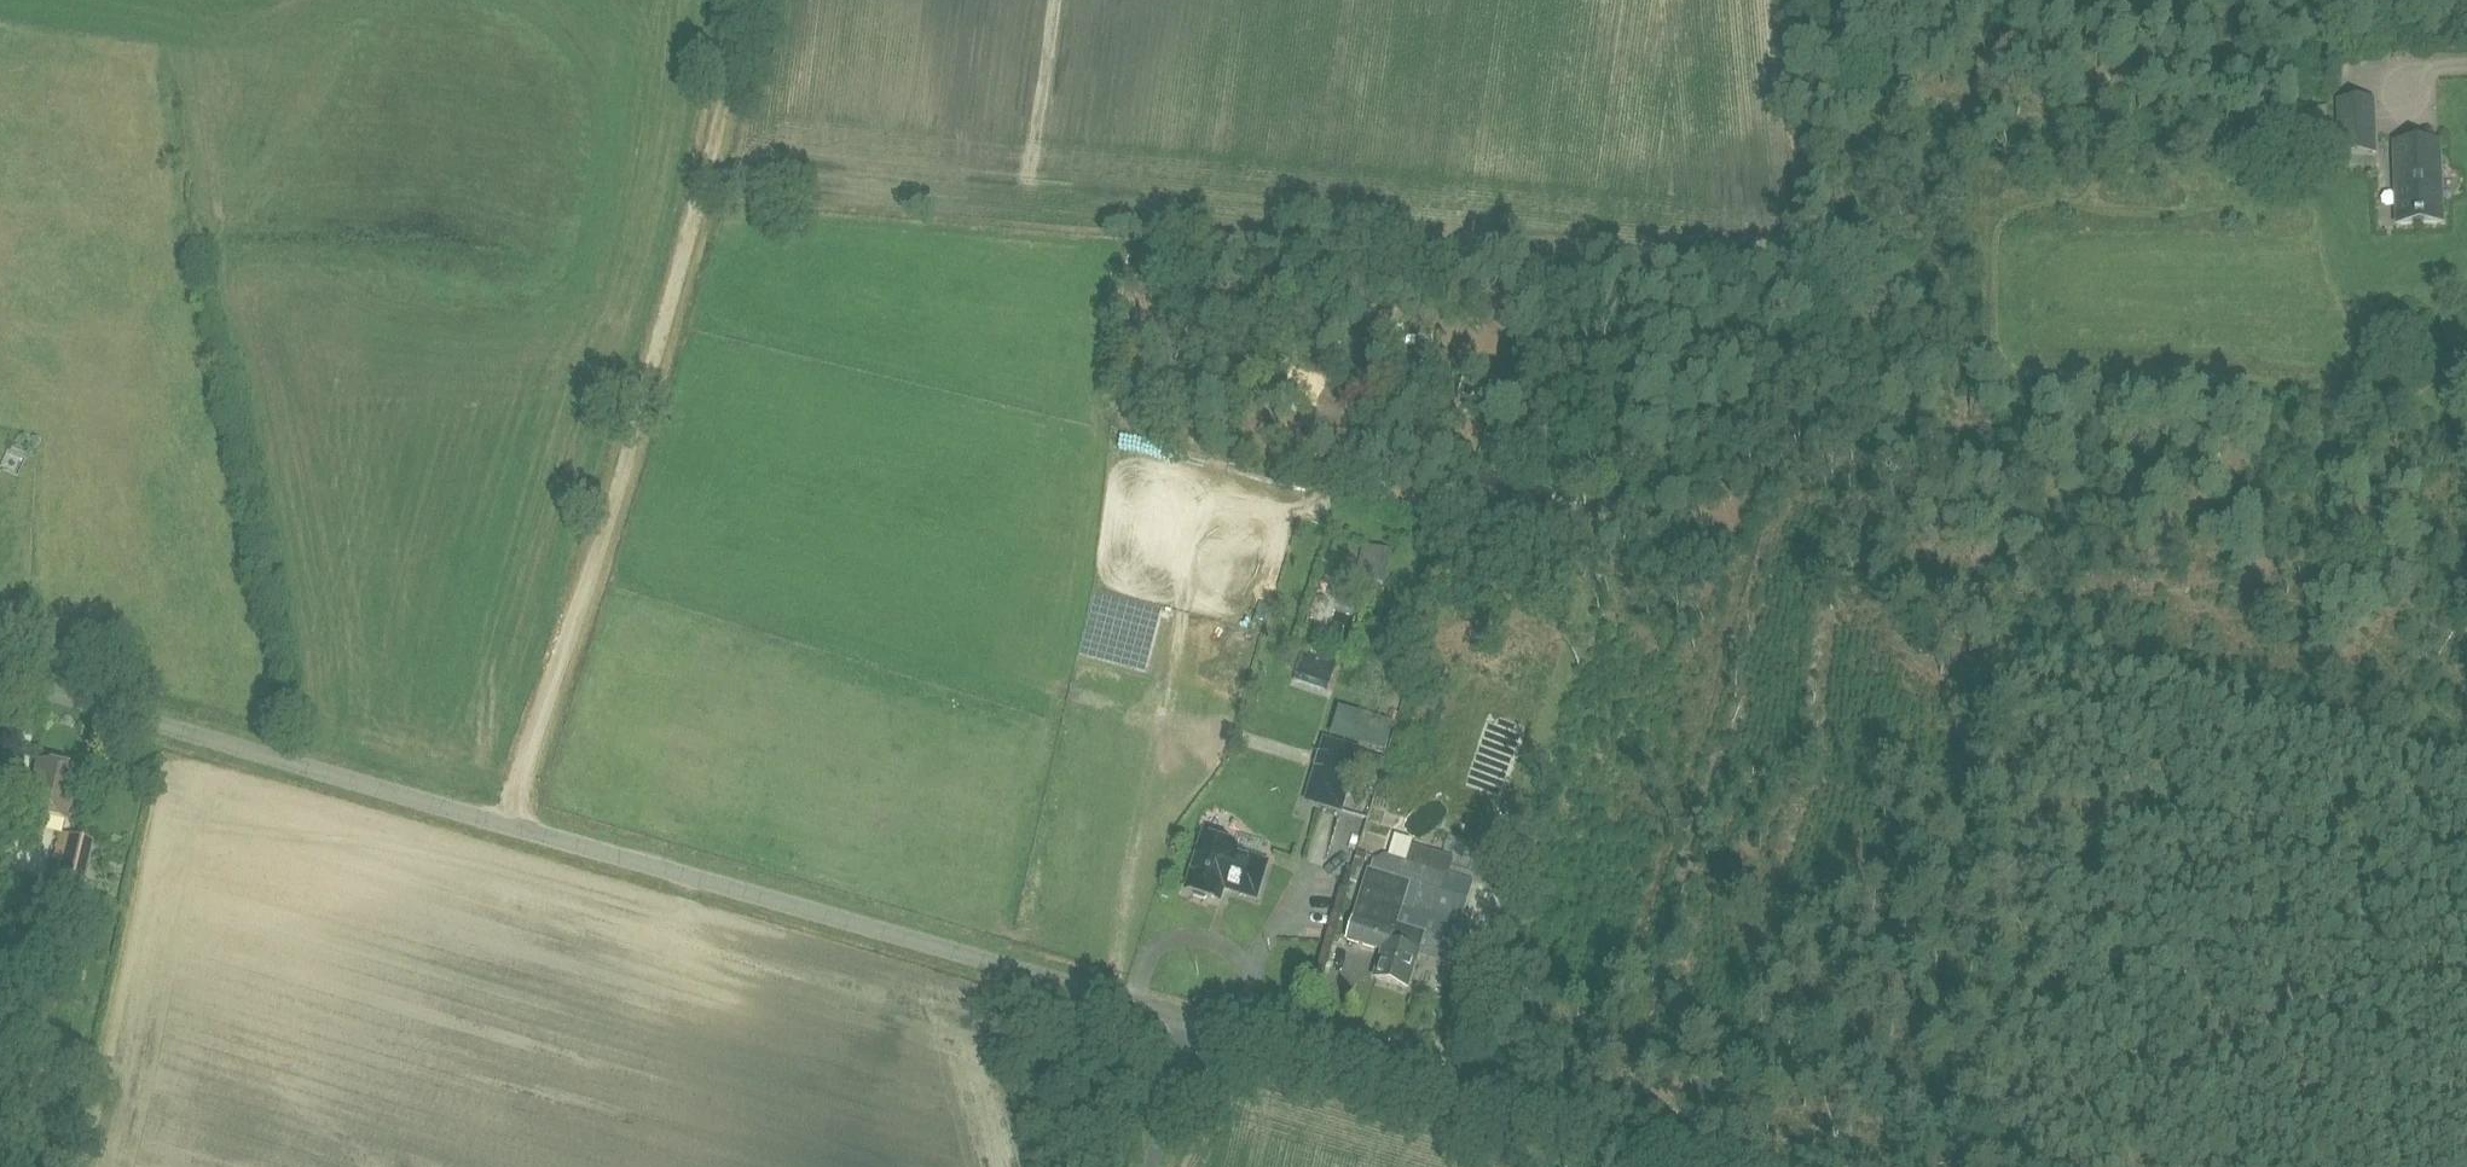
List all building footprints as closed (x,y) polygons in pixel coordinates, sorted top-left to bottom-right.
[(2306,108),(2306,115),(2325,115),(2325,105),(2313,104),(2313,108),(2306,108)] [(2341,136),(2374,135),(2372,104),(2339,105),(2341,136)] [(2399,220),(2439,219),(2437,145),(2397,146),(2399,220)] [(2356,170),(2355,180),(2382,180),(2382,170),(2356,170)] [(1385,585),(1392,551),(1362,546),(1356,579),(1385,585)] [(1339,807),(1356,752),(1326,743),(1310,798),(1339,807)] [(64,819),(76,770),(38,761),(26,810),(31,811),(33,815),(43,817),(47,815),(64,819)] [(78,896),(91,842),(61,834),(54,863),(57,863),(53,878),(50,878),(48,889),(78,896)] [(1256,898),(1267,862),(1235,852),(1236,847),(1202,836),(1185,889),(1193,892),(1194,895),(1204,898),(1207,896),(1220,900),(1223,888),(1256,898)] [(1373,860),(1371,870),(1369,869),(1346,938),(1383,950),(1374,978),(1406,988),(1417,955),(1453,966),(1466,924),(1442,917),(1449,894),(1442,891),(1444,881),(1446,874),(1385,855),(1376,859),(1373,860)] [(1128,1064),(1130,1055),(1122,1052),(1119,1061),(1128,1064)]
